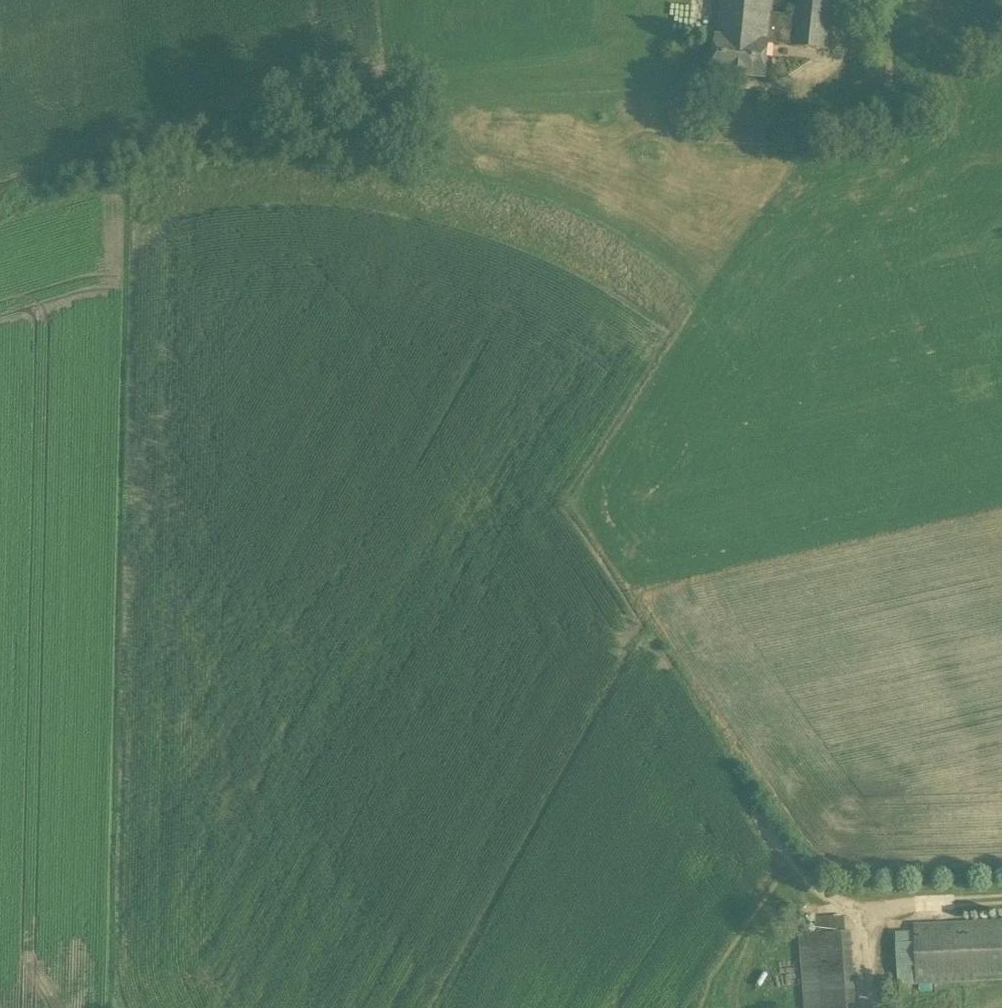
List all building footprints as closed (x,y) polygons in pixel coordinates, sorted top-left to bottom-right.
[(719,35),(716,35),(712,70),(766,75),(769,44),(793,45),(792,47),(828,51),(834,0),(796,0),(795,16),(772,14),(773,0),(722,0),(719,35)] [(815,934),(799,935),(804,1007),(856,1007),(851,932),(845,932),(844,916),(814,918),(815,934)] [(915,931),(897,932),(898,989),(907,989),(906,985),(919,985),(919,991),(932,991),(931,982),(1001,979),(1001,921),(915,924),(915,931)]
